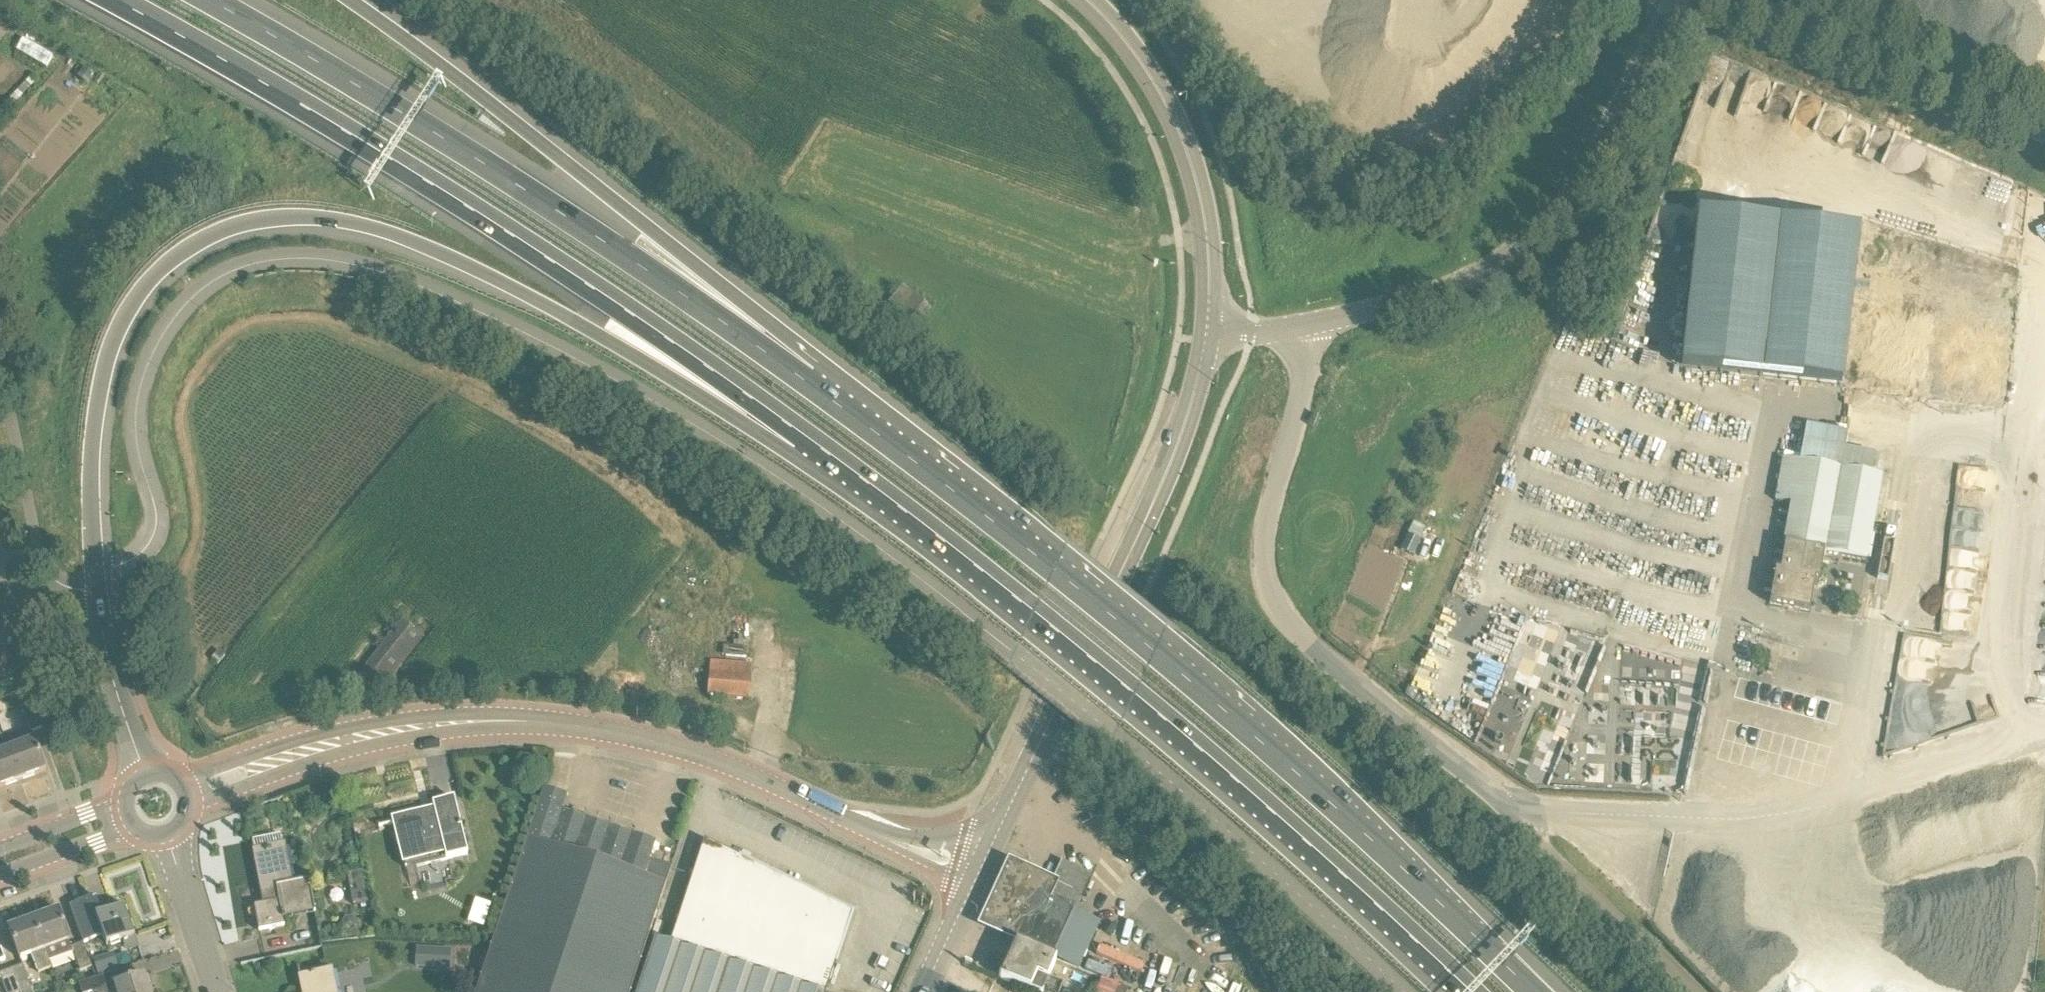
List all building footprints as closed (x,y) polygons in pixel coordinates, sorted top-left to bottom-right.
[(1860,219),(1693,202),(1677,358),(1844,375),(1860,219)] [(1896,271),(1895,299),(1921,300),(1922,272),(1896,271)] [(908,321),(923,300),(902,285),(887,306),(908,321)] [(2004,403),(2013,321),(1860,305),(1851,386),(2004,403)] [(1882,476),(1883,470),(1885,456),(1876,455),(1872,475),(1841,469),(1848,432),(1806,424),(1800,461),(1783,458),(1775,500),(1791,503),(1783,545),(1785,545),(1780,572),(1775,570),(1770,603),(1809,610),(1813,588),(1817,589),(1823,558),(1839,562),(1841,555),(1867,560),(1872,532),(1871,532),(1881,476),(1882,476)] [(1516,677),(1519,669),(1541,677),(1560,625),(1527,613),(1505,673),(1516,677)] [(403,662),(423,637),(403,621),(352,686),(372,702),(403,664),(403,662)] [(752,665),(715,662),(709,661),(706,696),(749,700),(752,665)] [(1519,727),(1500,721),(1505,704),(1493,700),(1479,741),(1511,752),(1519,727)] [(36,706),(24,711),(32,732),(44,728),(36,706)] [(10,749),(21,780),(46,771),(35,740),(10,749)] [(21,780),(10,749),(0,753),(0,788),(21,780)] [(663,864),(650,860),(656,842),(563,811),(568,796),(544,788),(477,991),(630,991),(666,886),(672,867),(663,864)] [(468,853),(468,852),(454,798),(433,803),(435,813),(395,823),(405,865),(418,862),(419,866),(468,853)] [(670,944),(816,991),(826,991),(852,913),(704,840),(670,944)] [(255,906),(259,932),(285,927),(283,919),(315,913),(309,880),(277,886),(276,881),(293,877),(286,843),(254,850),(265,905),(255,906)] [(977,918),(1021,938),(1032,912),(1030,911),(1038,894),(1045,897),(1056,874),(1007,852),(977,918)] [(1054,959),(1051,958),(1088,873),(1062,861),(1056,874),(1045,897),(1038,894),(1030,911),(1032,912),(1021,938),(1019,942),(1016,941),(1000,978),(1033,991),(1040,991),(1054,959)] [(348,873),(354,905),(369,903),(362,871),(348,873)] [(125,906),(102,914),(96,897),(70,906),(84,943),(103,936),(107,946),(135,936),(125,906)] [(483,926),(491,904),(476,899),(469,921),(483,926)] [(84,943),(82,944),(72,947),(58,910),(33,920),(49,968),(52,967),(50,961),(73,952),(80,971),(93,966),(84,943)] [(37,972),(49,968),(33,920),(9,928),(20,958),(31,954),(37,972)] [(656,939),(655,939),(637,991),(816,991),(670,944),(656,939)] [(441,949),(440,968),(451,969),(452,949),(441,949)] [(117,967),(113,953),(94,959),(98,973),(117,967)] [(19,991),(23,991),(32,989),(23,965),(11,970),(19,991)] [(11,970),(0,974),(7,991),(19,991),(11,970)] [(331,970),(299,978),(302,991),(336,991),(331,970)] [(145,975),(107,987),(103,976),(80,983),(82,991),(150,991),(145,975)] [(1097,991),(1118,991),(1120,986),(1101,979),(1097,991)]
